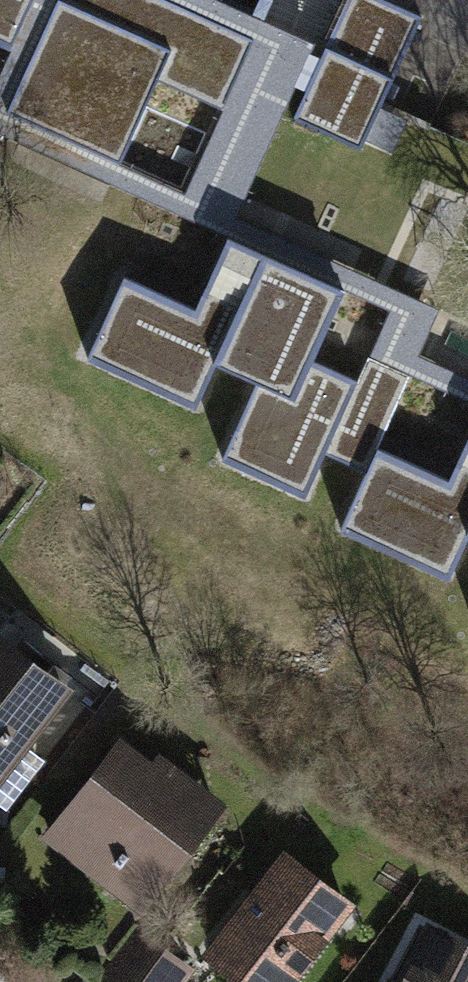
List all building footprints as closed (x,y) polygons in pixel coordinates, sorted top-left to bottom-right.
[(184,192),(120,163),(5,112),(55,0),(33,0),(9,51),(0,71),(0,135),(175,214),(184,192)] [(9,51),(33,0),(0,0),(0,47),(9,51)] [(210,132),(220,109),(222,110),(254,39),(166,0),(55,0),(5,112),(120,163),(147,103),(210,132)] [(254,39),(264,18),(225,0),(166,0),(254,39)] [(291,121),(360,153),(422,18),(383,0),(346,0),(325,46),(291,121)] [(264,18),(254,39),(222,110),(220,109),(210,132),(184,192),(175,214),(227,238),(344,291),(387,311),(367,357),(410,376),(467,403),(467,376),(420,354),(439,309),(237,216),(283,117),(291,121),(325,46),(264,18)] [(227,238),(195,308),(123,275),(85,358),(195,408),(215,363),(256,381),(220,460),(305,498),(325,454),(365,472),(338,530),(449,580),(467,538),(467,434),(447,479),(378,448),(410,376),(367,357),(357,381),(313,361),(344,291),(227,238)] [(0,639),(0,749),(6,742),(15,749),(63,688),(0,639)] [(150,770),(119,746),(50,835),(140,905),(197,831),(179,817),(198,792),(158,761),(150,770)] [(284,858),(211,953),(248,981),(284,981),(344,904),(284,858)] [(431,930),(403,981),(467,981),(467,950),(431,930)] [(116,981),(138,981),(161,953),(138,935),(107,975),(116,981)] [(138,981),(177,981),(185,972),(161,953),(138,981)]
